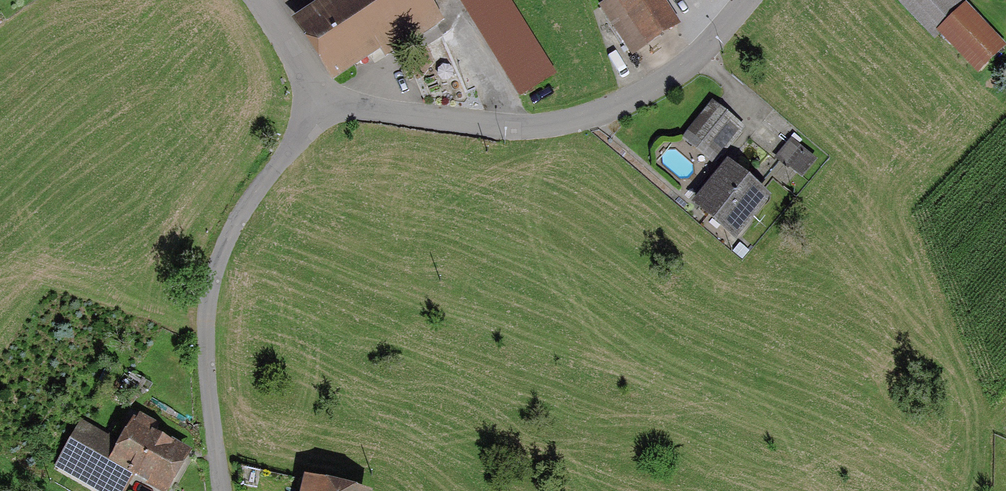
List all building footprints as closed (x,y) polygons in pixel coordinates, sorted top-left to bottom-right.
[(327,2),(303,15),(331,64),(430,9),(425,0),(326,0),(327,2)] [(511,0),(461,0),(519,94),(555,72),(511,0)] [(630,51),(673,25),(657,0),(599,0),(630,51)] [(1004,42),(966,2),(965,4),(961,0),(898,0),(934,37),(941,30),(977,68),(1004,42)] [(709,155),(732,130),(708,108),(685,133),(709,155)] [(796,172),(809,156),(783,135),(771,153),(796,172)] [(758,190),(722,166),(694,202),(729,227),(758,190)] [(161,490),(185,452),(132,419),(118,443),(80,419),(53,461),(102,490),(113,490),(126,469),(161,490)]
